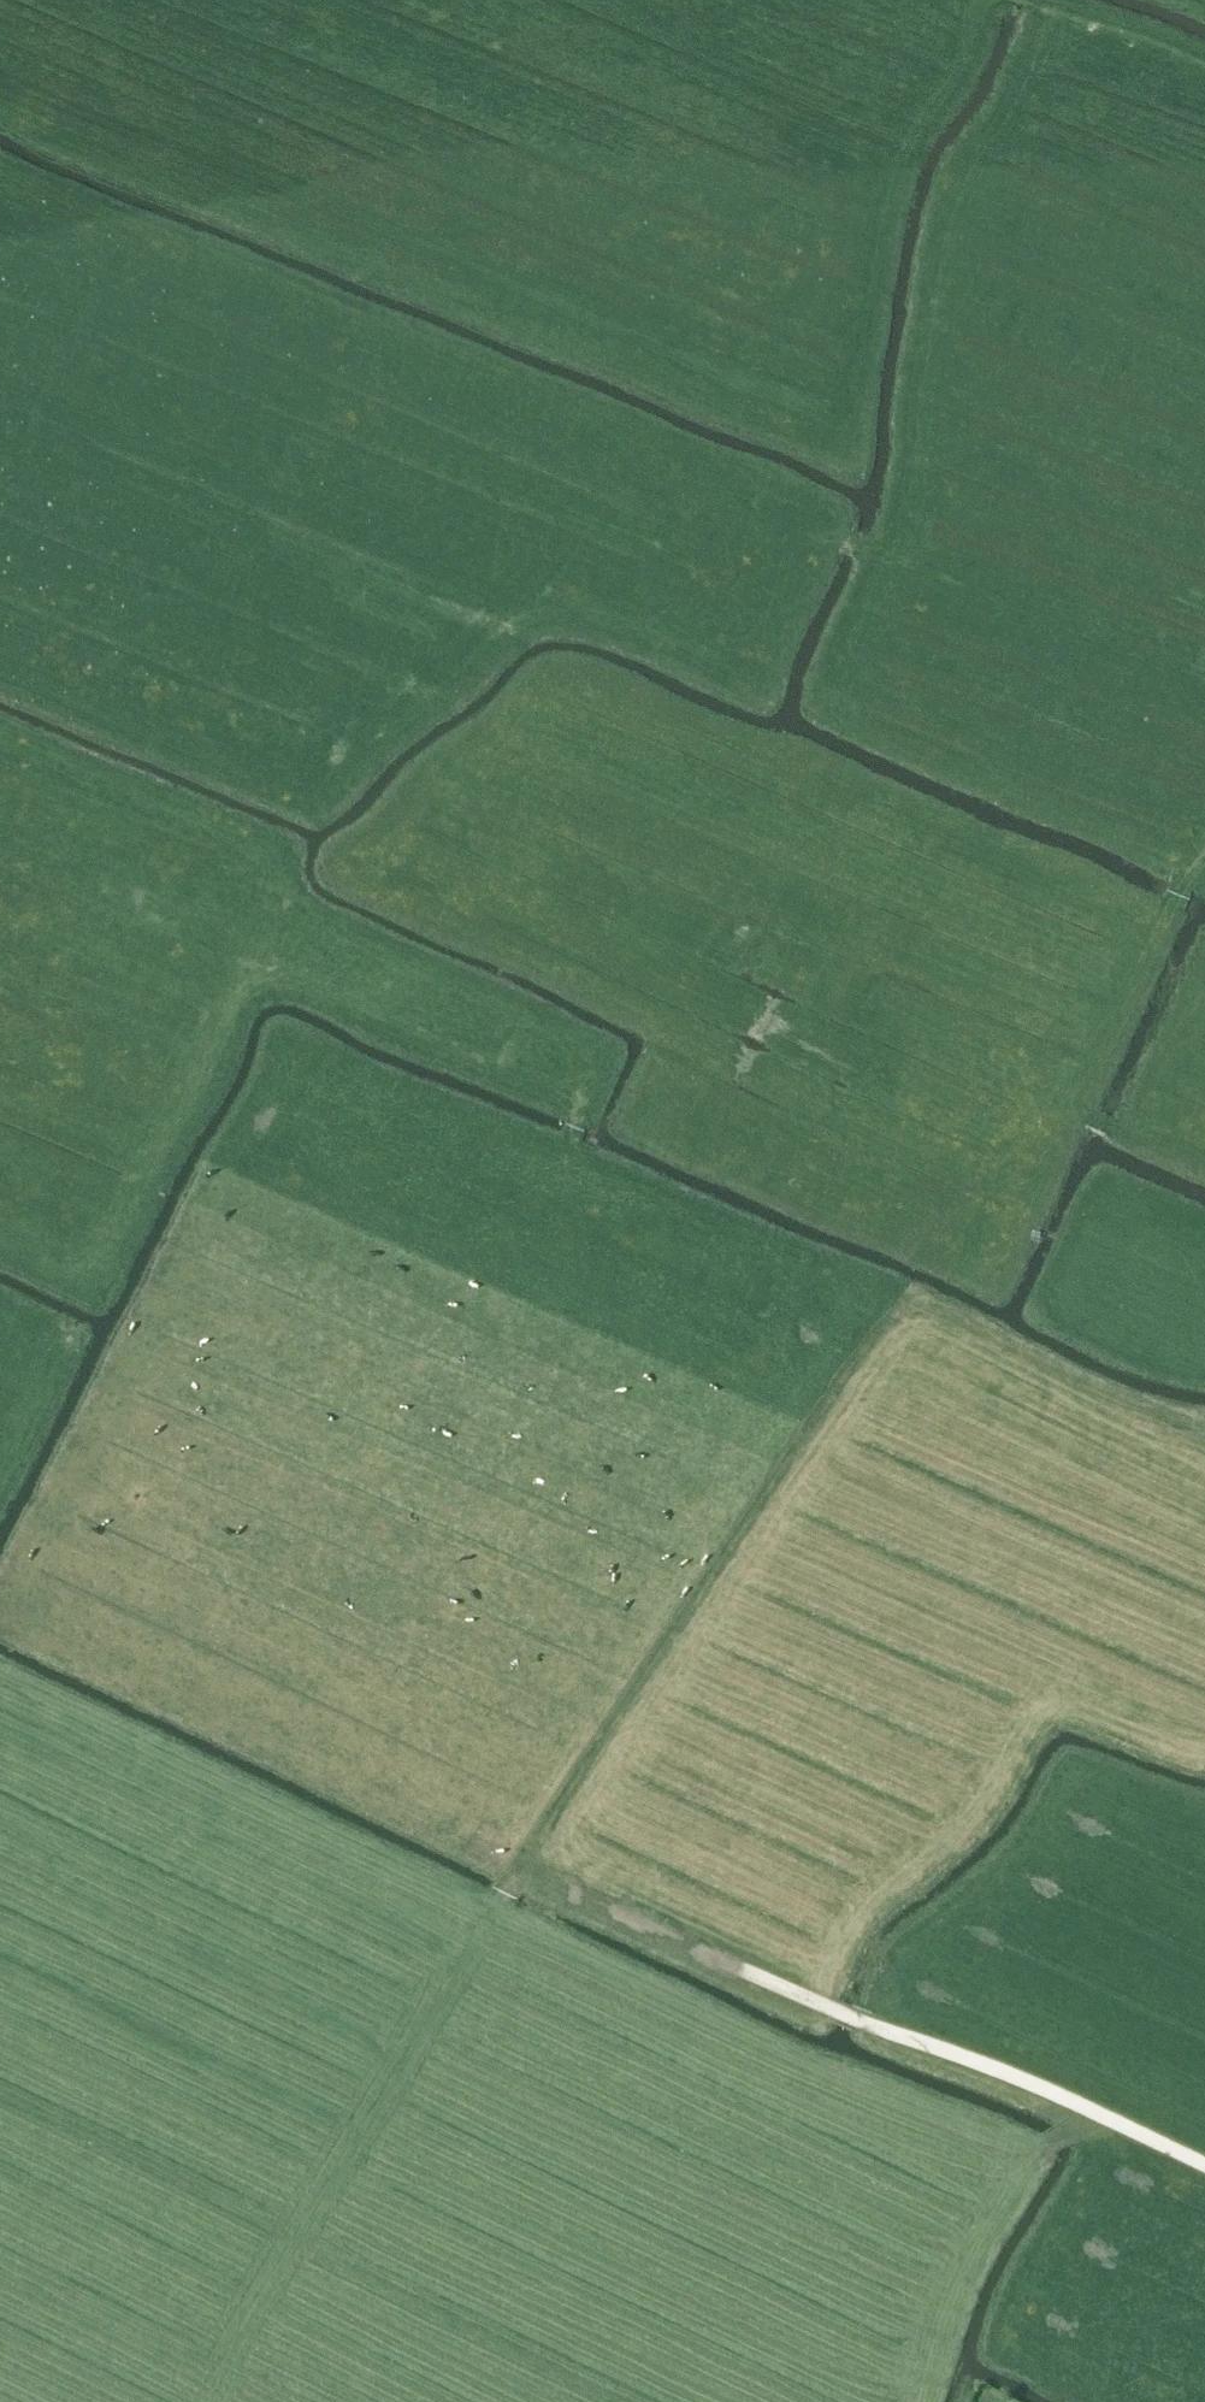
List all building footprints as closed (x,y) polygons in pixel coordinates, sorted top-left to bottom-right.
[(996,2399),(985,2393),(980,2401),(995,2401),(996,2399)]
